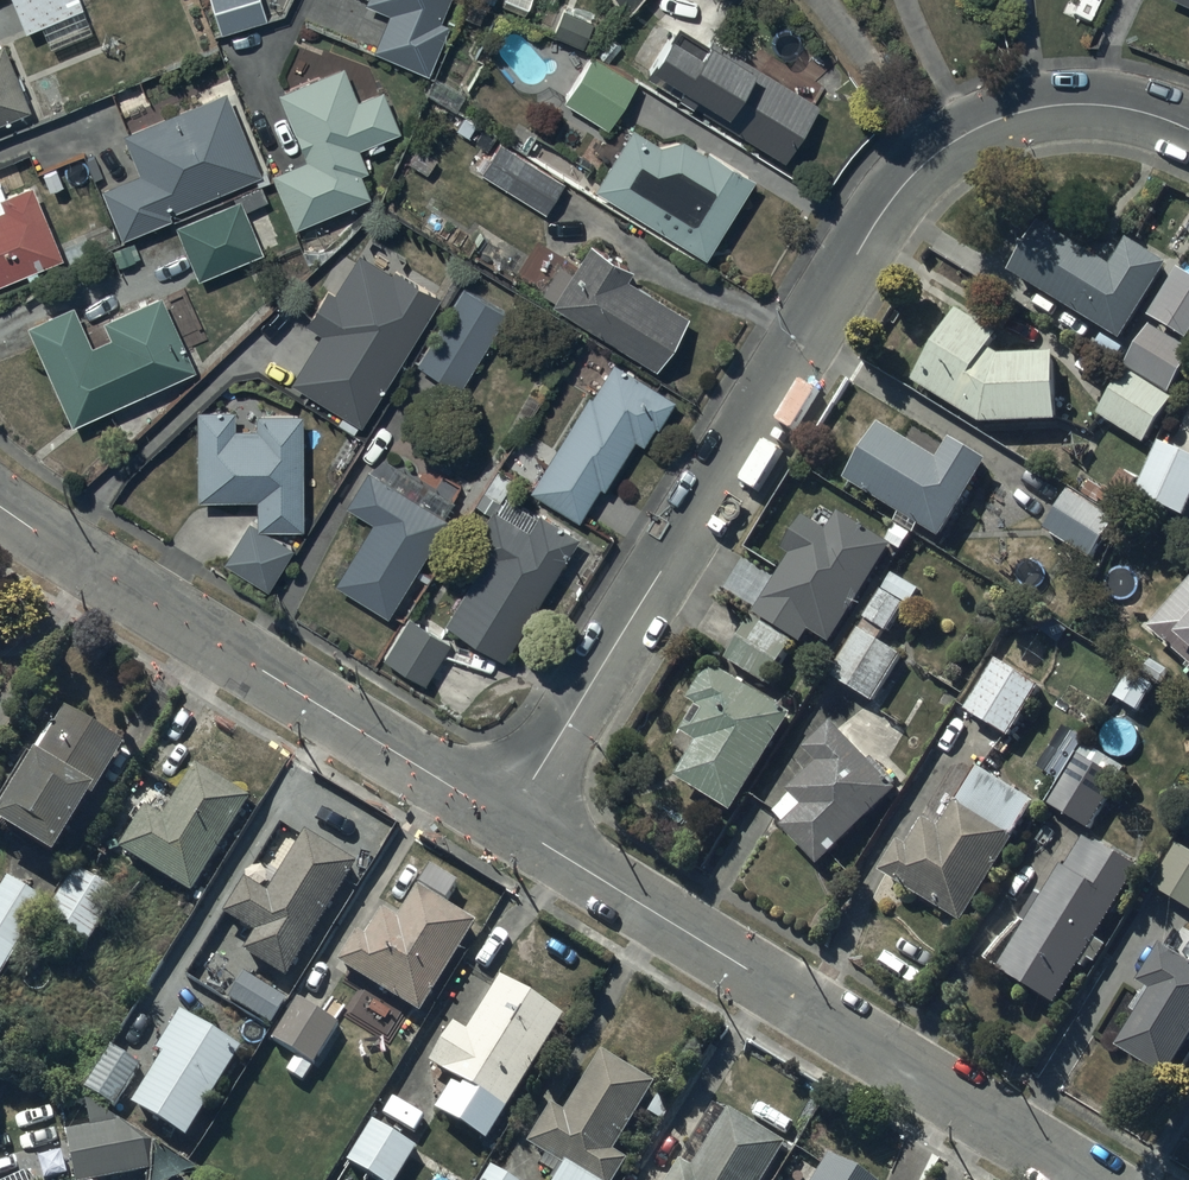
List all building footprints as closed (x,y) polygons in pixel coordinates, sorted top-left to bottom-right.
[(27,29),(42,23),(50,45),(94,27),(83,0),(15,0),(27,29)] [(223,31),(268,16),(262,0),(213,0),(223,31)] [(390,9),(374,48),(428,70),(449,18),(453,20),(462,0),(367,0),(390,9)] [(502,2),(525,12),(530,0),(503,0),(502,2)] [(629,8),(636,0),(622,0),(629,8)] [(594,17),(563,5),(553,30),(584,42),(594,17)] [(655,19),(631,57),(648,67),(646,70),(786,158),(822,100),(816,97),(822,87),(759,48),(753,58),(711,31),(703,44),(674,26),(672,29),(655,19)] [(0,42),(0,118),(31,105),(5,40),(0,42)] [(592,51),(563,97),(608,125),(637,79),(592,51)] [(344,64),(281,90),(308,156),(273,170),(295,225),(371,193),(362,171),(369,168),(360,144),(367,142),(370,150),(387,143),(383,134),(401,127),(384,86),(371,91),(363,71),(349,77),(344,64)] [(465,93),(435,75),(426,90),(432,93),(424,107),(453,125),(463,109),(458,106),(465,93)] [(102,186),(123,235),(172,214),(170,209),(262,170),(227,86),(217,90),(215,86),(191,96),(193,101),(124,130),(141,169),(102,186)] [(635,123),(597,182),(706,250),(755,172),(709,144),(706,149),(683,135),(662,139),(635,123)] [(489,147),(477,165),(545,210),(565,180),(501,138),(502,136),(485,125),(476,139),(489,147)] [(27,267),(30,274),(40,269),(38,264),(65,252),(33,178),(9,189),(4,178),(0,179),(0,279),(27,267)] [(259,185),(175,221),(199,277),(265,249),(247,208),(265,200),(259,185)] [(1042,223),(1012,271),(1122,340),(1172,260),(1143,242),(1140,247),(1129,241),(1113,267),(1042,223)] [(321,329),(291,377),(361,421),(442,292),(401,266),(407,258),(374,238),(365,252),(361,249),(353,262),(342,255),(316,295),(320,297),(306,320),(321,329)] [(593,239),(554,301),(656,365),(690,312),(628,274),(634,265),(593,239)] [(1151,317),(1188,340),(1188,275),(1180,269),(1164,295),(1161,294),(1156,301),(1159,303),(1151,317)] [(463,284),(417,360),(460,387),(507,311),(463,284)] [(75,299),(26,321),(72,421),(197,364),(189,346),(207,338),(185,290),(166,298),(162,289),(103,316),(110,332),(94,339),(75,299)] [(962,310),(917,383),(986,425),(1061,422),(1059,353),(1000,356),(992,351),(1002,335),(962,310)] [(1096,415),(1145,445),(1175,398),(1170,395),(1188,364),(1188,349),(1151,325),(1096,415)] [(589,393),(531,486),(579,516),(600,483),(604,485),(636,434),(644,439),(656,421),(659,423),(675,397),(614,359),(592,394),(589,393)] [(250,518),(225,557),(266,583),(292,542),(265,525),(304,525),(304,408),(257,408),(257,424),(235,424),(235,405),(197,405),(197,495),(257,495),(257,523),(250,518)] [(883,424),(848,480),(942,538),(991,461),(955,439),(942,461),(883,424)] [(1136,494),(1185,516),(1188,508),(1188,457),(1160,443),(1136,494)] [(368,464),(346,501),(373,517),(335,580),(388,611),(389,609),(401,616),(460,519),(441,508),(450,494),(383,454),(374,467),(368,464)] [(1070,489),(1044,530),(1091,560),(1118,519),(1114,516),(1137,480),(1122,470),(1107,494),(1091,484),(1082,497),(1070,489)] [(537,511),(506,493),(498,506),(493,503),(468,544),(484,555),(445,618),(505,654),(580,531),(540,506),(537,511)] [(794,554),(729,659),(769,684),(796,640),(803,645),(812,632),(832,644),(894,545),(842,513),(831,531),(808,516),(787,549),(794,554)] [(894,573),(831,675),(875,702),(905,654),(886,642),(910,604),(912,606),(921,590),(894,573)] [(1149,629),(1188,663),(1188,583),(1149,629)] [(409,613),(383,652),(426,679),(451,640),(409,613)] [(987,661),(960,703),(969,709),(969,710),(1013,737),(1044,686),(1000,659),(996,666),(987,661)] [(796,714),(714,663),(692,699),(702,706),(685,733),(700,743),(679,777),(735,812),(796,714)] [(1131,671),(1115,697),(1140,712),(1156,686),(1131,671)] [(56,858),(127,744),(67,707),(54,728),(50,725),(0,805),(0,824),(56,858)] [(795,795),(777,812),(788,823),(784,826),(823,866),(904,787),(877,759),(873,762),(835,723),(808,749),(821,762),(791,791),(795,795)] [(1084,743),(1048,803),(1092,829),(1127,769),(1084,743)] [(147,805),(120,849),(192,894),(251,799),(195,765),(174,799),(167,794),(156,811),(147,805)] [(903,839),(883,872),(966,922),(1039,802),(982,767),(961,802),(959,801),(943,827),(927,818),(911,844),(903,839)] [(274,833),(223,914),(256,935),(245,952),(285,977),(358,864),(307,832),(297,847),(274,833)] [(1027,924),(999,969),(1058,1004),(1082,966),(1086,969),(1092,960),(1098,964),(1110,944),(1100,938),(1143,868),(1087,834),(1067,867),(1063,865),(1045,896),(1038,893),(1021,921),(1027,924)] [(1152,887),(1188,909),(1188,850),(1178,843),(1152,887)] [(78,867),(44,919),(86,946),(120,894),(78,867)] [(0,891),(0,976),(47,902),(9,878),(0,891)] [(359,930),(338,963),(421,1014),(478,923),(418,886),(399,917),(384,908),(367,935),(359,930)] [(1118,1045),(1166,1077),(1188,1041),(1188,960),(1163,943),(1139,981),(1154,990),(1118,1045)] [(290,1000),(245,973),(229,999),(274,1026),(290,1000)] [(455,1024),(430,1063),(455,1078),(435,1111),(488,1143),(566,1018),(501,978),(468,1032),(455,1024)] [(298,999),(274,1039),(315,1065),(340,1025),(298,999)] [(165,1054),(133,1104),(188,1138),(243,1050),(181,1012),(158,1050),(165,1054)] [(111,1047),(85,1088),(115,1107),(141,1066),(111,1047)] [(527,1144),(549,1157),(542,1167),(558,1177),(556,1179),(616,1179),(629,1160),(615,1151),(657,1084),(603,1051),(564,1113),(551,1105),(527,1144)] [(728,1110),(693,1168),(682,1162),(671,1179),(764,1179),(786,1144),(728,1110)] [(348,1161),(378,1179),(398,1179),(418,1147),(374,1120),(348,1161)] [(68,1132),(77,1179),(99,1179),(150,1171),(145,1142),(132,1144),(128,1121),(68,1132)] [(829,1157),(815,1179),(868,1179),(829,1157)] [(492,1166),(483,1179),(514,1179),(492,1166)]
